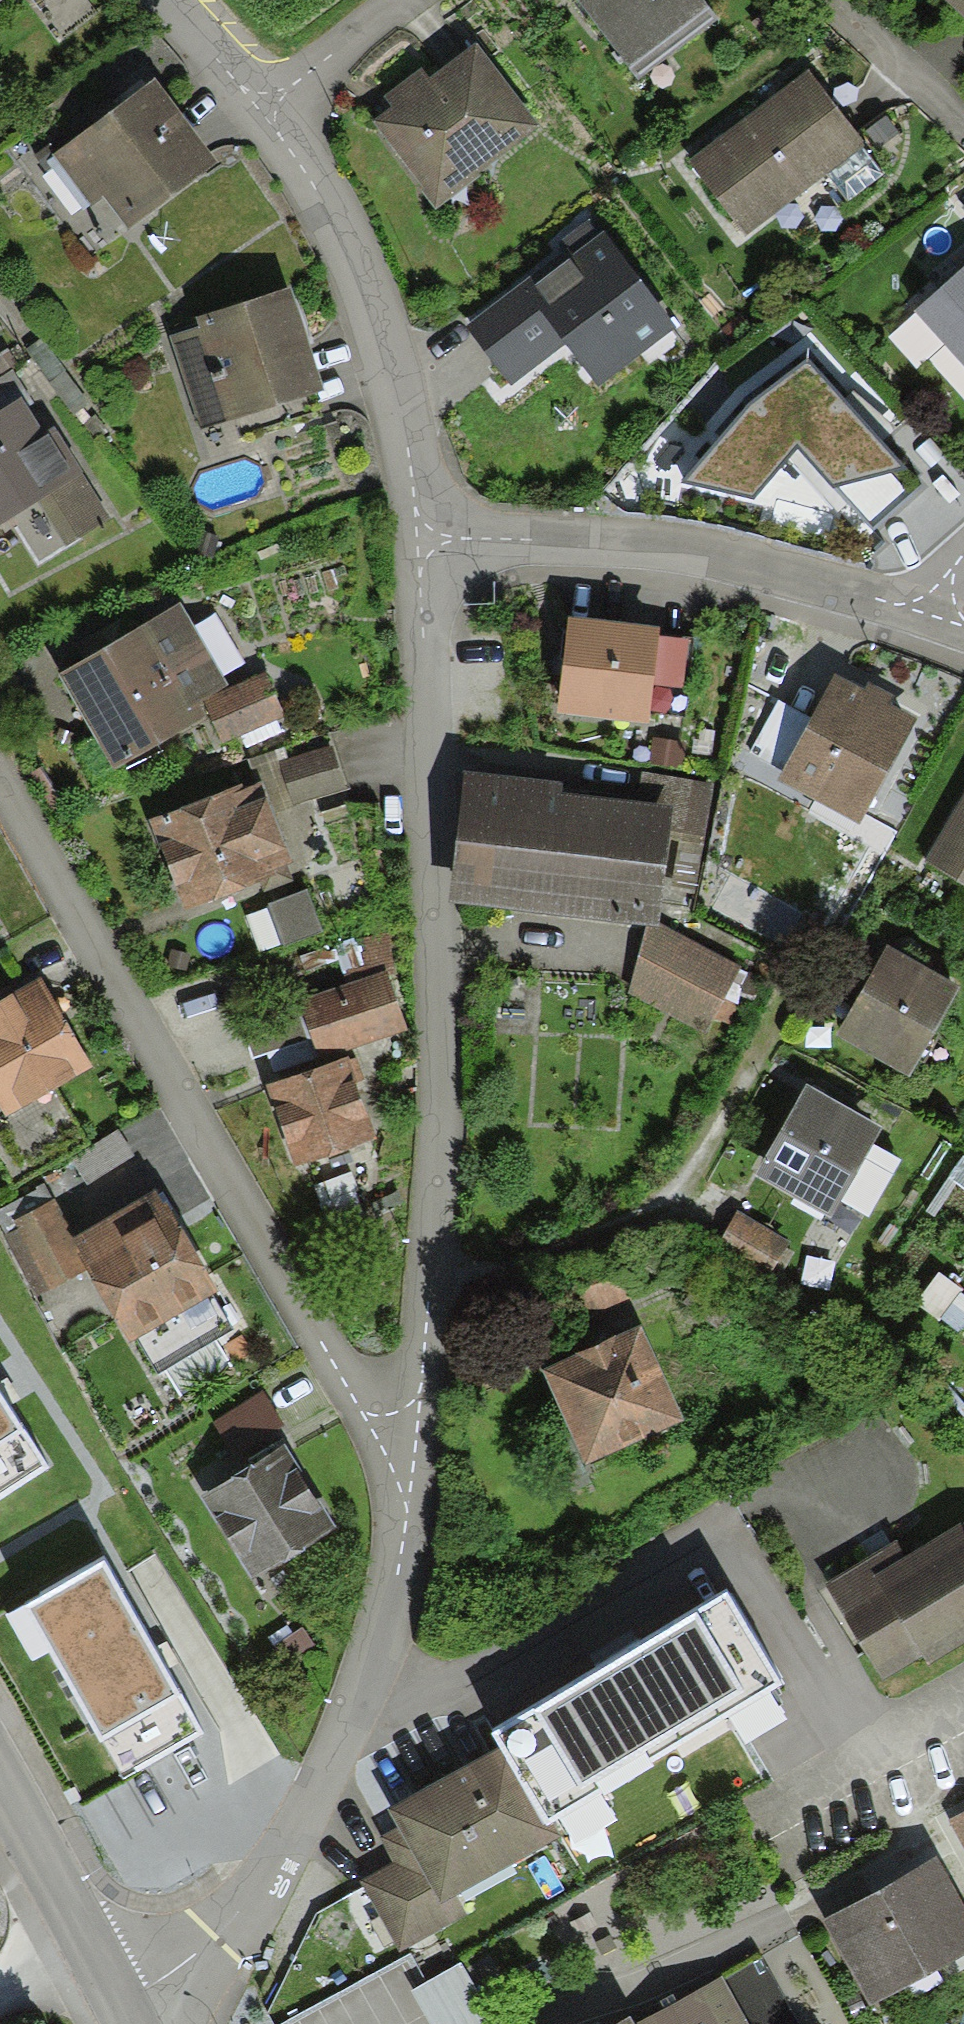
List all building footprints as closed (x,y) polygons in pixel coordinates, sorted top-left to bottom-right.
[(703,0),(577,0),(635,76),(715,16),(703,0)] [(963,19),(963,0),(943,0),(963,19)] [(540,130),(476,45),(429,80),(391,108),(372,122),(436,207),(540,130)] [(429,80),(422,70),(383,97),(391,108),(429,80)] [(867,146),(810,70),(688,160),(746,237),(828,176),(863,149),(867,146)] [(217,172),(155,88),(56,161),(118,245),(217,172)] [(883,174),(863,149),(828,176),(848,202),(883,174)] [(677,326),(603,232),(536,284),(530,277),(465,326),(511,385),(565,344),(598,387),(677,326)] [(914,311),(963,367),(963,266),(914,311)] [(321,401),(291,297),(196,324),(198,337),(226,428),(321,401)] [(173,344),(200,436),(226,428),(198,337),(173,344)] [(922,485),(807,363),(745,406),(684,482),(754,497),(796,443),(872,531),(922,485)] [(22,398),(28,407),(34,403),(12,369),(0,377),(0,412),(22,398)] [(22,398),(0,412),(0,525),(13,517),(39,502),(66,546),(112,518),(53,424),(42,430),(28,407),(22,398)] [(13,517),(39,562),(66,546),(39,502),(13,517)] [(180,603),(59,676),(116,770),(209,715),(202,702),(230,686),(180,603)] [(660,628),(569,617),(558,714),(649,724),(654,684),(659,636),(660,628)] [(687,639),(659,636),(654,684),(682,687),(687,639)] [(285,720),(265,673),(230,686),(202,702),(209,715),(222,744),(285,720)] [(865,690),(836,674),(812,719),(783,771),(778,780),(858,824),(916,718),(890,704),(865,690)] [(895,695),(870,681),(865,690),(890,704),(895,695)] [(783,771),(812,719),(778,700),(749,752),(783,771)] [(687,742),(651,737),(647,761),(684,766),(687,742)] [(287,758),(279,761),(292,805),(347,789),(334,744),(287,758)] [(283,746),(248,758),(258,780),(260,779),(272,812),(292,805),(279,761),(287,758),(283,746)] [(562,781),(463,770),(448,904),(646,926),(658,927),(658,921),(668,832),(671,806),(638,802),(561,794),(562,781)] [(642,772),(638,802),(671,806),(668,832),(705,837),(714,784),(642,772)] [(258,780),(149,820),(184,916),(263,887),(265,892),(297,881),(272,812),(260,779),(258,780)] [(925,861),(963,884),(963,794),(925,861)] [(308,889),(268,903),(283,946),(323,931),(308,889)] [(658,927),(646,926),(628,994),(707,1035),(742,968),(658,921),(658,927)] [(340,941),(345,976),(392,968),(386,933),(340,941)] [(960,987),(887,946),(836,1036),(910,1077),(960,987)] [(386,971),(299,1000),(319,1059),(406,1030),(386,971)] [(5,1117),(92,1066),(39,978),(0,1001),(0,1108),(5,1117)] [(356,1055),(267,1085),(295,1169),(380,1140),(370,1112),(365,1113),(354,1081),(364,1078),(356,1055)] [(883,1127),(806,1083),(753,1175),(831,1219),(883,1127)] [(45,1184),(0,1208),(0,1230),(36,1295),(83,1270),(67,1243),(75,1239),(45,1184)] [(83,1270),(127,1344),(137,1339),(159,1376),(167,1371),(217,1341),(234,1332),(212,1295),(217,1292),(157,1190),(75,1239),(67,1243),(83,1270)] [(790,1242),(738,1211),(713,1252),(766,1283),(790,1242)] [(939,1279),(914,1297),(963,1337),(963,1296),(939,1279)] [(640,1326),(543,1370),(585,1464),(683,1420),(640,1326)] [(233,1367),(217,1341),(167,1371),(183,1397),(233,1367)] [(286,1428),(262,1392),(209,1425),(232,1462),(286,1428)] [(0,1394),(0,1499),(48,1468),(2,1397),(0,1394)] [(337,1528),(285,1445),(202,1496),(253,1579),(337,1528)] [(826,1583),(883,1680),(924,1657),(929,1664),(963,1644),(963,1524),(961,1524),(907,1554),(898,1541),(826,1583)] [(160,1658),(106,1561),(23,1608),(102,1747),(104,1746),(123,1779),(203,1734),(160,1658)] [(729,1594),(491,1731),(500,1746),(389,1810),(399,1827),(379,1839),(394,1863),(360,1883),(401,1953),(467,1915),(456,1898),(561,1837),(551,1821),(783,1687),(729,1594)] [(316,1647),(303,1628),(270,1649),(283,1669),(316,1647)] [(948,1813),(963,1843),(963,1804),(948,1813)] [(936,1858),(822,1921),(870,2007),(963,1955),(963,1908),(936,1858)] [(461,1963),(412,1990),(431,2023),(495,2023),(461,1963)] [(724,1976),(635,2023),(750,2023),(724,1976)]
